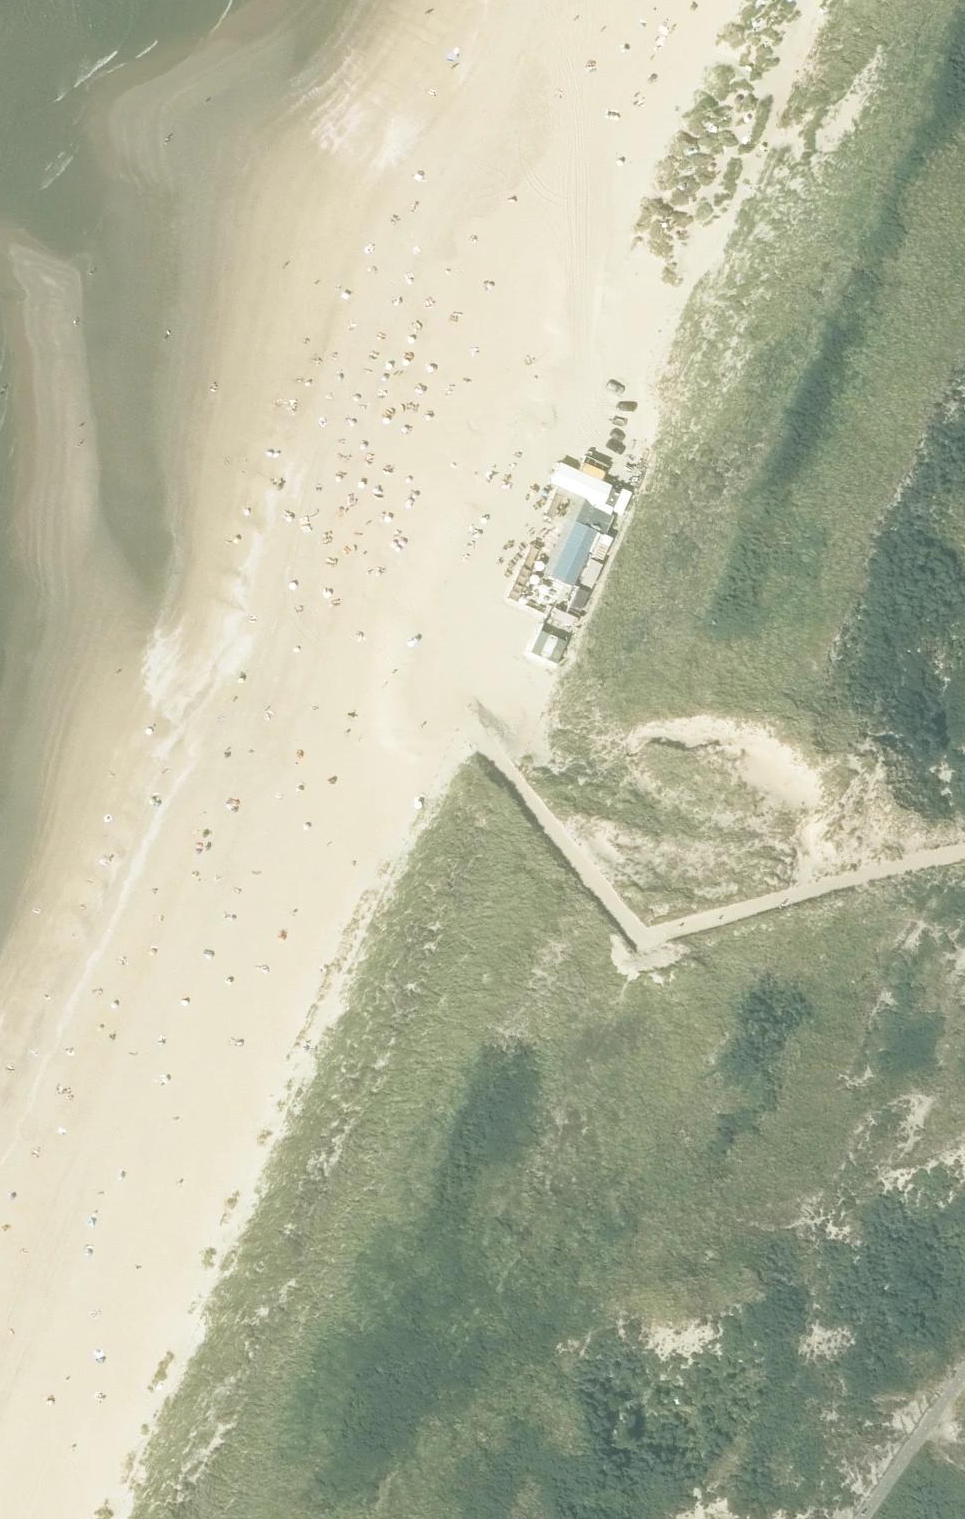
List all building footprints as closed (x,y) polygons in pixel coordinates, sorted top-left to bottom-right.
[(621,509),(630,486),(556,457),(547,479),(621,509)] [(589,498),(553,572),(578,584),(614,510),(589,498)] [(578,609),(586,590),(575,585),(567,604),(578,609)] [(556,604),(554,612),(574,617),(576,609),(556,604)] [(548,663),(558,643),(531,630),(521,650),(548,663)]
